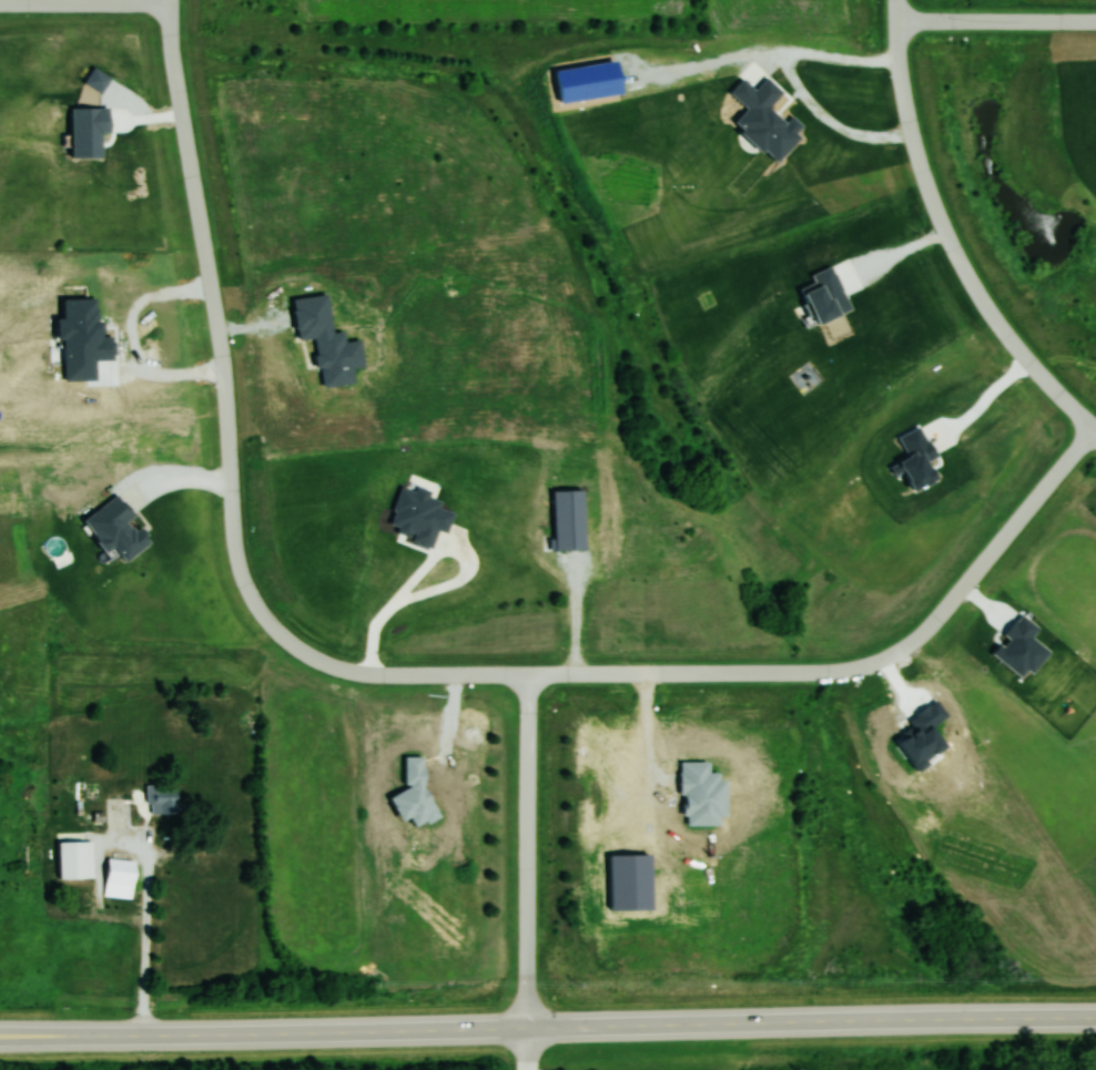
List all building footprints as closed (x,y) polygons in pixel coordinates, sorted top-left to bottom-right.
[(176,814),(176,791),(152,791),(152,814),(176,814)] [(134,859),(107,859),(107,884),(134,884),(134,859)]
